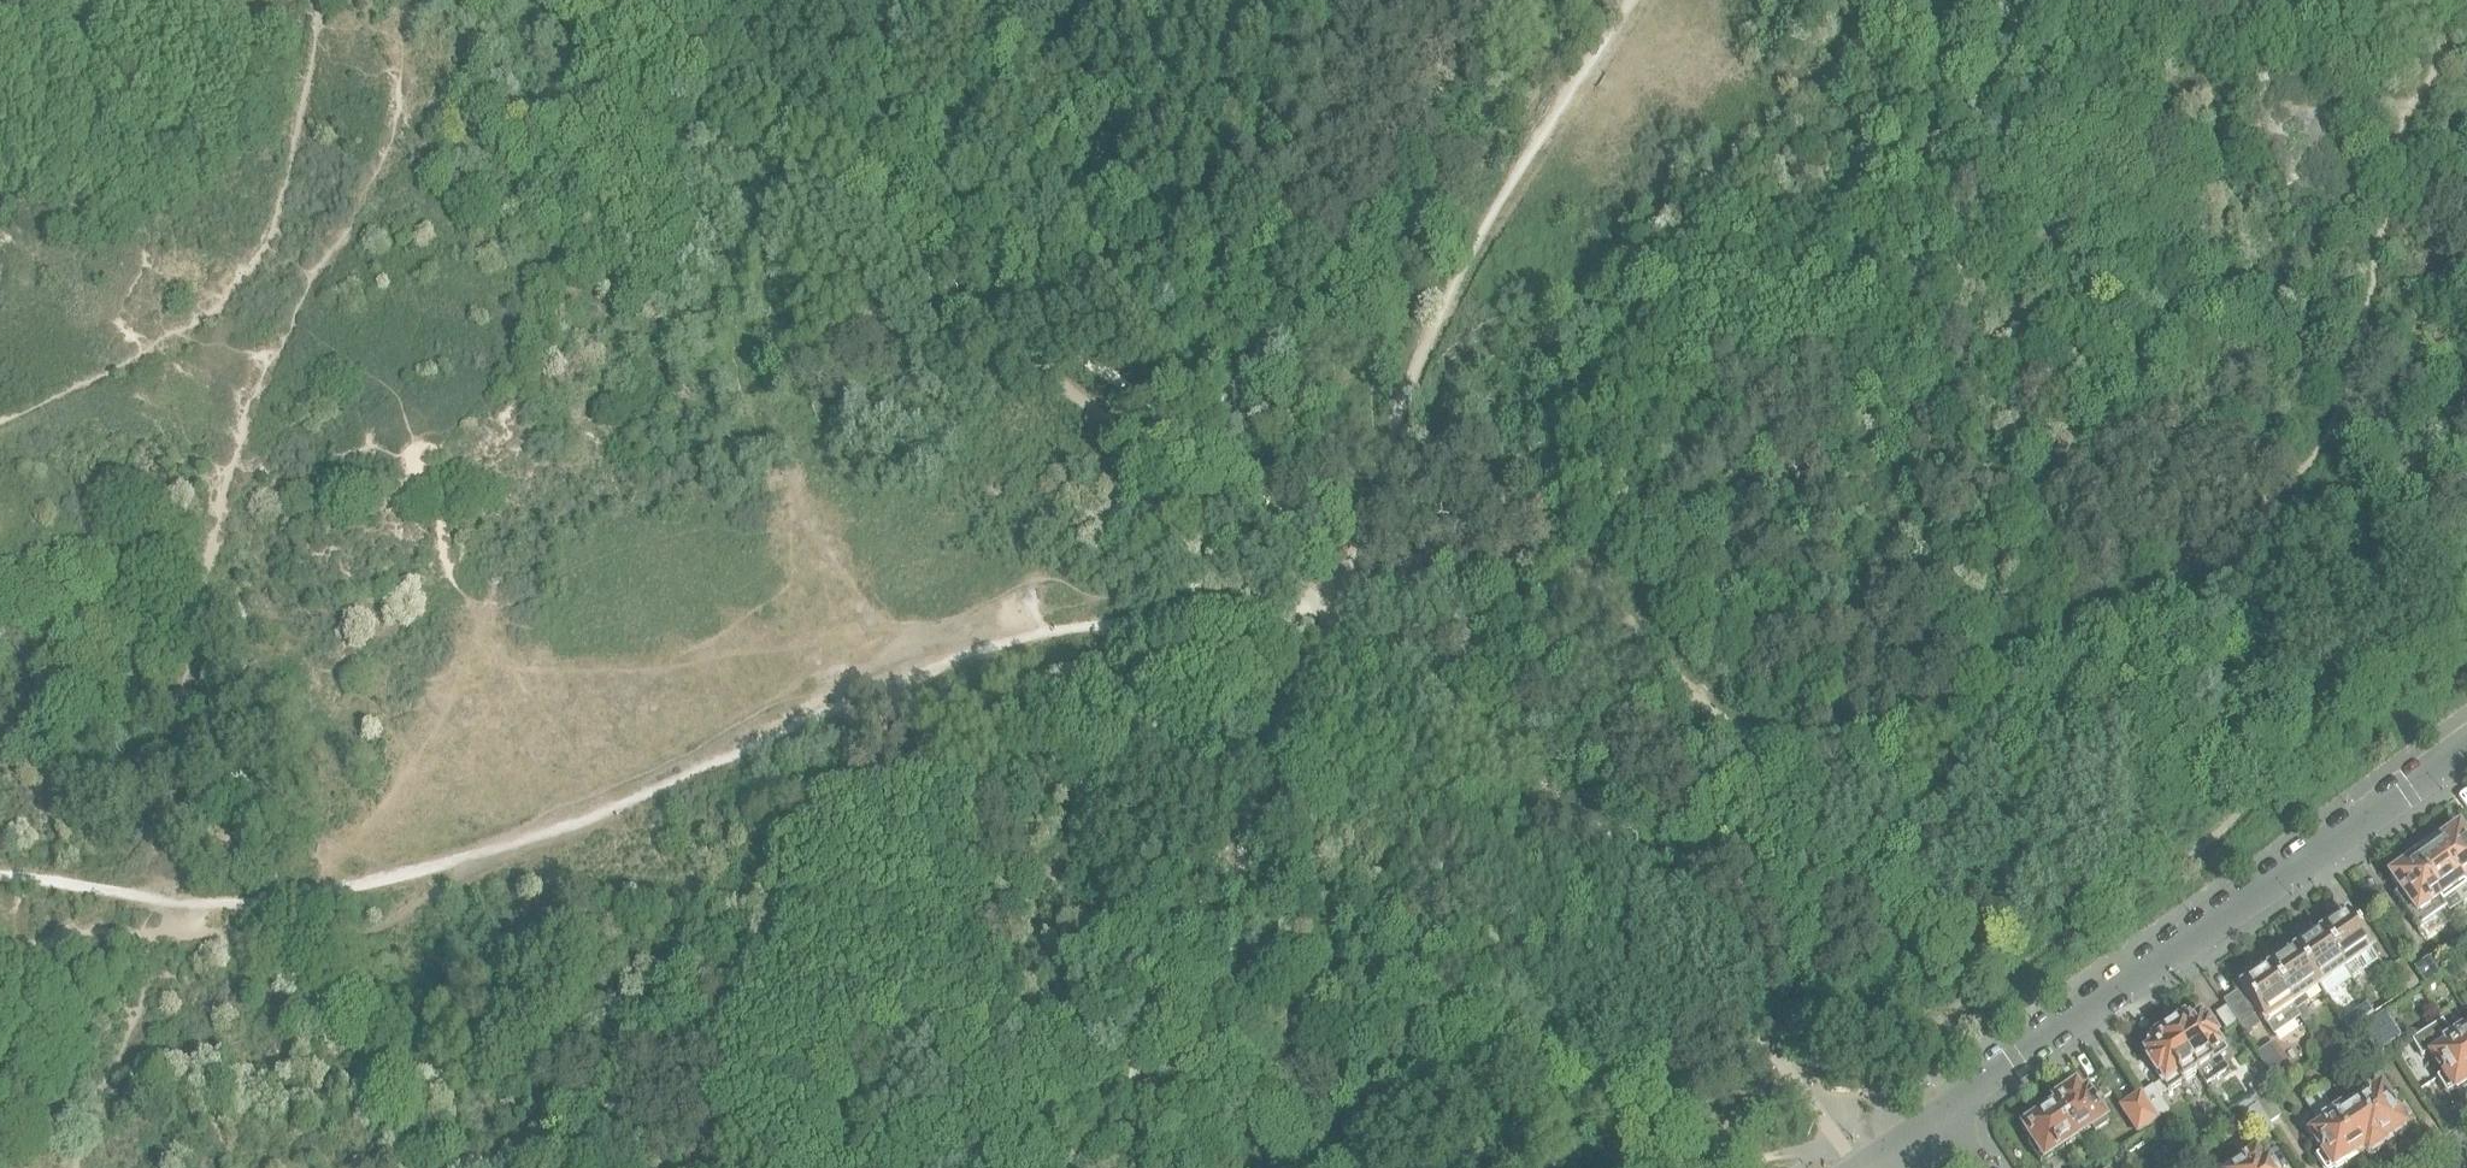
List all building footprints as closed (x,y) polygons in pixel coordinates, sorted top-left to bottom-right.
[(2459,829),(2435,846),(2462,885),(2464,884),(2466,882),(2466,840),(2459,829)] [(2435,846),(2423,854),(2422,852),(2412,859),(2414,861),(2412,863),(2443,907),(2444,906),(2457,896),(2463,905),(2466,902),(2466,890),(2466,889),(2464,884),(2462,885),(2435,846)] [(2443,907),(2412,863),(2389,879),(2399,892),(2394,896),(2417,930),(2437,916),(2438,917),(2447,910),(2444,906),(2443,907)] [(2379,962),(2347,916),(2330,928),(2332,931),(2322,937),(2351,981),(2379,962)] [(2351,981),(2322,937),(2312,944),(2310,942),(2294,952),(2318,988),(2325,998),(2351,981)] [(2318,988),(2294,952),(2277,964),(2279,967),(2269,974),(2300,1019),(2301,1022),(2302,1022),(2305,1027),(2316,1019),(2311,1012),(2309,1014),(2304,1005),(2302,1006),(2297,998),(2301,996),(2302,999),(2318,988)] [(2428,960),(2414,970),(2426,987),(2440,977),(2428,960)] [(2418,987),(2401,963),(2389,972),(2406,996),(2418,987)] [(2300,1019),(2269,974),(2259,980),(2257,978),(2240,989),(2263,1025),(2265,1023),(2274,1037),(2295,1023),(2300,1019)] [(2237,1024),(2226,1008),(2215,1016),(2226,1032),(2237,1024)] [(2402,1038),(2387,1015),(2386,1013),(2373,1022),(2389,1047),(2402,1038)] [(2463,1033),(2462,1031),(2461,1031),(2455,1022),(2454,1022),(2448,1014),(2440,1019),(2447,1030),(2451,1038),(2466,1062),(2466,1031),(2463,1033)] [(2360,1026),(2353,1015),(2342,1022),(2348,1033),(2360,1026)] [(2228,1053),(2208,1023),(2205,1025),(2200,1018),(2196,1021),(2193,1016),(2188,1016),(2168,1030),(2197,1074),(2198,1073),(2206,1086),(2228,1071),(2220,1059),(2228,1053)] [(2260,1028),(2253,1018),(2240,1027),(2246,1037),(2260,1028)] [(2447,1030),(2440,1019),(2432,1024),(2439,1035),(2445,1031),(2447,1030)] [(2389,1047),(2373,1022),(2361,1030),(2377,1054),(2389,1047)] [(2197,1074),(2168,1030),(2148,1043),(2146,1048),(2149,1052),(2145,1055),(2150,1062),(2149,1063),(2169,1092),(2197,1074)] [(2451,1038),(2426,1054),(2432,1064),(2434,1063),(2443,1077),(2436,1081),(2447,1097),(2453,1093),(2455,1092),(2457,1094),(2466,1087),(2466,1085),(2466,1084),(2466,1062),(2451,1038)] [(2288,1071),(2271,1046),(2258,1055),(2269,1072),(2274,1080),(2288,1071)] [(2104,1083),(2097,1088),(2105,1099),(2112,1095),(2104,1083)] [(2169,1114),(2151,1087),(2140,1095),(2157,1122),(2169,1114)] [(2412,1125),(2402,1108),(2397,1111),(2385,1094),(2386,1093),(2383,1088),(2358,1104),(2383,1144),(2393,1138),(2394,1139),(2406,1132),(2405,1130),(2407,1129),(2406,1129),(2412,1125)] [(2111,1129),(2087,1094),(2082,1098),(2075,1089),(2054,1103),(2057,1107),(2077,1137),(2092,1127),(2099,1137),(2111,1129)] [(2281,1118),(2265,1093),(2264,1094),(2253,1100),(2269,1125),(2281,1118)] [(2322,1094),(2317,1098),(2324,1108),(2330,1105),(2322,1094)] [(2157,1122),(2140,1095),(2121,1108),(2141,1138),(2159,1127),(2156,1123),(2157,1122)] [(2316,1096),(2306,1103),(2320,1124),(2305,1134),(2310,1143),(2312,1142),(2320,1156),(2316,1159),(2322,1167),(2342,1167),(2347,1164),(2346,1163),(2356,1156),(2330,1118),(2324,1108),(2317,1098),(2316,1096)] [(2269,1125),(2253,1100),(2238,1110),(2260,1144),(2275,1134),(2269,1125)] [(2383,1144),(2358,1104),(2346,1111),(2344,1108),(2330,1118),(2356,1156),(2364,1151),(2368,1156),(2370,1155),(2371,1157),(2383,1149),(2382,1147),(2384,1146),(2383,1144)] [(2077,1137),(2057,1107),(2043,1116),(2041,1112),(2020,1126),(2031,1143),(2027,1145),(2040,1165),(2078,1140),(2077,1137)] [(2167,1140),(2159,1127),(2141,1138),(2150,1152),(2167,1140)] [(2254,1157),(2238,1166),(2240,1167),(2260,1167),(2254,1157)]
